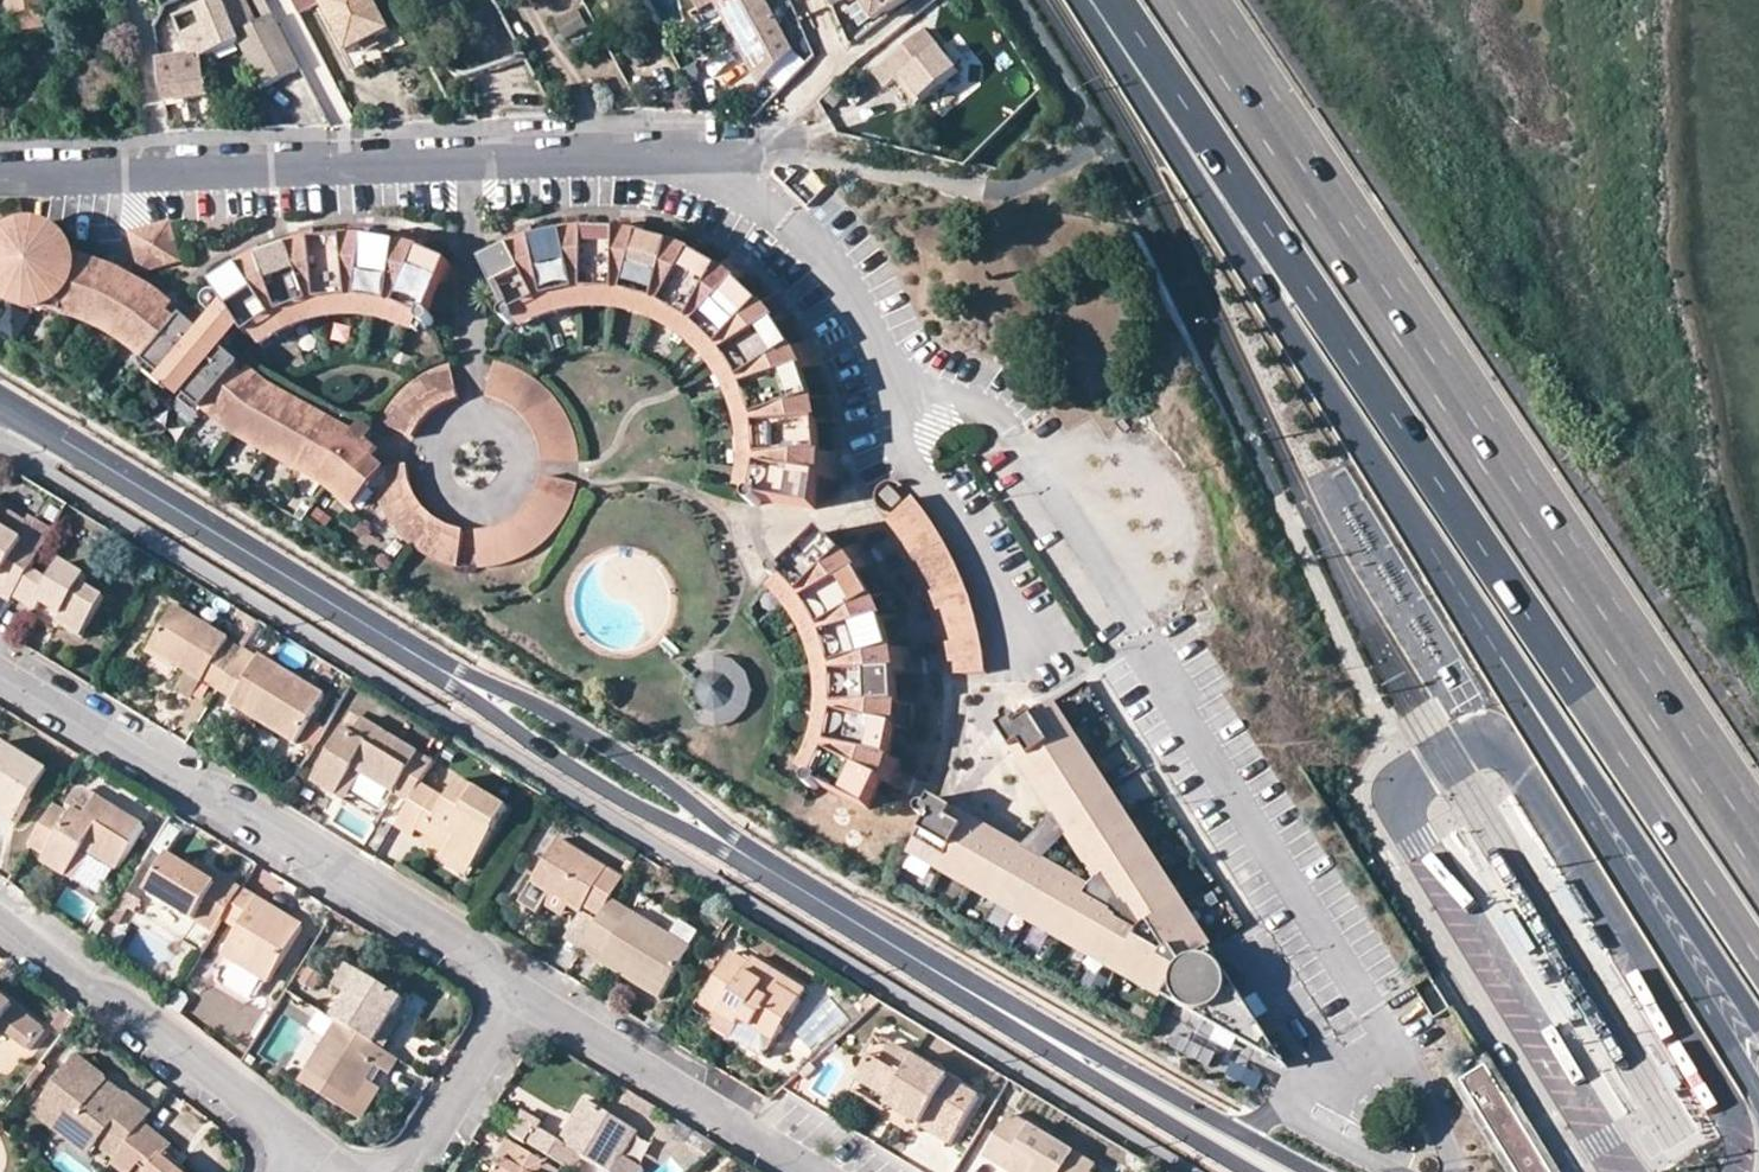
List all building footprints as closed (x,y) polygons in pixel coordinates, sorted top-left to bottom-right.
[(42,0),(0,0),(0,16),(12,15),(14,31),(45,28),(42,0)] [(274,17),(270,19),(266,22),(258,26),(245,0),(208,0),(175,15),(192,56),(160,60),(166,102),(210,95),(206,62),(241,43),(266,89),(301,71),(274,17)] [(265,0),(254,0),(266,22),(270,19),(274,17),(265,0)] [(331,19),(351,55),(392,33),(374,0),(321,0),(331,19)] [(795,46),(770,0),(694,0),(700,12),(716,4),(725,3),(743,36),(735,40),(757,80),(795,46)] [(877,16),(902,0),(867,0),(877,16)] [(725,3),(716,4),(735,40),(743,36),(725,3)] [(589,28),(580,10),(557,22),(567,40),(589,28)] [(918,105),(958,72),(924,31),(874,72),(887,88),(897,80),(903,75),(910,85),(904,90),(918,105)] [(816,101),(840,130),(879,98),(855,68),(816,101)] [(904,90),(910,85),(903,75),(897,80),(904,90)] [(630,298),(642,300),(661,307),(667,311),(693,326),(699,329),(716,346),(721,351),(761,307),(761,306),(740,285),(751,274),(731,259),(723,272),(696,258),(695,259),(678,251),(679,249),(654,241),(646,240),(651,223),(624,218),(624,234),(599,234),(593,234),(592,235),(571,235),(556,237),(540,240),(535,225),(512,230),(520,247),(489,259),(513,305),(511,309),(510,312),(511,317),(515,320),(519,320),(524,315),(522,310),(548,301),(555,300),(560,298),(585,295),(590,294),(601,294),(623,296),(630,298)] [(167,224),(132,233),(142,269),(178,259),(167,224)] [(75,317),(85,320),(93,323),(102,327),(110,331),(124,340),(142,353),(151,360),(149,363),(166,378),(206,333),(188,317),(180,323),(169,313),(154,302),(133,288),(110,277),(94,272),(75,268),(31,264),(35,225),(24,225),(13,229),(6,234),(2,237),(0,239),(0,290),(1,291),(6,296),(12,300),(20,304),(33,307),(62,313),(75,317)] [(35,225),(31,264),(75,268),(73,259),(65,242),(57,234),(47,229),(43,227),(37,225),(35,225)] [(318,303),(323,302),(337,300),(354,298),(361,299),(380,300),(393,303),(400,307),(421,315),(421,320),(423,324),(428,325),(432,322),(433,318),(431,314),(451,265),(422,253),(426,239),(404,233),(401,247),(369,240),(368,243),(349,242),(348,241),(316,243),(314,230),(291,235),(295,248),(264,260),(266,263),(248,272),(246,270),(219,288),(223,294),(219,296),(216,295),(213,293),(209,294),(206,298),(205,306),(231,329),(241,322),(251,338),(256,333),(265,327),(279,319),(286,315),(301,308),(318,303)] [(774,323),(761,307),(721,351),(727,358),(774,323)] [(745,390),(751,402),(756,421),(758,429),(761,444),(761,460),(761,470),(758,494),(753,494),(748,498),(747,500),(749,505),(752,508),(755,508),(759,506),(762,502),(791,506),(815,511),(820,480),(840,484),(839,455),(823,456),(820,427),(818,424),(813,403),(814,401),(803,370),(819,364),(808,342),(795,350),(778,325),(774,323),(727,358),(729,361),(743,384),(745,390)] [(166,378),(183,394),(223,348),(206,333),(166,378)] [(340,436),(311,419),(277,400),(251,385),(238,372),(243,367),(223,348),(183,394),(204,413),(208,408),(237,428),(252,438),(274,450),(286,456),(302,467),(311,473),(327,483),(352,501),(361,489),(374,472),(381,464),(340,436)] [(437,369),(427,374),(409,386),(396,400),(386,416),(383,422),(413,435),(418,425),(425,416),(434,408),(443,402),(459,396),(451,363),(437,369)] [(568,413),(561,403),(552,393),(539,382),(530,376),(517,371),(505,366),(495,364),(489,395),(506,400),(517,407),(524,412),(534,425),(542,440),(544,450),(546,459),(581,459),(580,444),(576,432),(568,413)] [(386,514),(393,526),(404,538),(415,548),(422,553),(423,551),(436,558),(446,562),(456,565),(464,532),(457,531),(448,528),(434,520),(425,511),(418,502),(413,492),(408,478),(407,469),(407,464),(381,464),(374,472),(374,479),(376,488),(381,505),(386,514)] [(539,494),(528,511),(519,519),(506,526),(496,530),(486,532),(478,533),(477,567),(483,569),(501,566),(516,561),(527,556),(538,549),(548,540),(558,530),(564,521),(570,510),(576,494),(578,485),(577,480),(545,474),(543,482),(539,494)] [(889,490),(880,497),(892,509),(900,501),(889,490)] [(915,556),(931,590),(940,615),(947,645),(950,666),(950,674),(986,674),(981,640),(976,619),(971,602),(965,585),(959,570),(950,550),(942,535),(933,521),(918,504),(911,497),(890,517),(897,527),(906,540),(915,556)] [(34,559),(18,548),(26,537),(23,535),(31,523),(1,503),(2,501),(0,500),(0,572),(2,573),(0,576),(0,593),(9,598),(12,594),(29,568),(34,559)] [(909,645),(892,650),(889,636),(885,620),(881,608),(876,599),(869,581),(862,571),(877,563),(868,550),(860,540),(844,555),(822,534),(800,555),(784,571),(779,570),(776,570),(775,574),(775,577),(778,579),(780,578),(783,576),(787,577),(802,597),(806,602),(820,629),(823,638),(828,652),(832,675),(832,685),(833,707),(833,713),(832,727),(828,743),(825,752),(818,767),(813,777),(811,776),(807,778),(806,782),(808,786),(813,786),(815,782),(870,810),(883,780),(897,788),(901,778),(905,760),(890,756),(896,727),(898,704),(897,672),(912,672),(910,651),(909,645)] [(33,606),(39,597),(60,611),(55,619),(79,634),(103,596),(81,582),(85,575),(61,559),(48,579),(29,568),(12,594),(33,606)] [(241,648),(208,627),(183,611),(172,605),(146,647),(197,679),(201,678),(217,689),(237,657),(241,648)] [(232,697),(229,703),(290,740),(320,692),(258,655),(252,665),(237,657),(217,689),(232,697)] [(711,720),(716,719),(721,717),(726,733),(730,731),(736,726),(742,720),(747,714),(750,707),(751,701),(752,695),(752,687),(749,681),(746,674),(740,667),(734,661),(724,656),(716,655),(715,670),(709,670),(703,671),(694,676),(691,681),(687,688),(687,697),(689,705),(693,711),(698,716),(706,719),(711,720)] [(1052,705),(1044,710),(1057,732),(1071,732),(1062,716),(1054,704),(1052,705)] [(1063,822),(1102,882),(1094,890),(1048,863),(969,818),(963,813),(961,817),(930,803),(927,808),(925,813),(921,820),(925,820),(927,817),(929,813),(931,814),(917,840),(938,851),(943,868),(949,856),(967,869),(972,885),(979,874),(997,885),(1001,902),(1007,891),(1026,902),(1030,919),(1037,907),(1058,920),(1061,937),(1068,926),(1085,935),(1089,948),(1089,952),(1106,947),(1127,960),(1122,971),(1164,996),(1170,999),(1183,1006),(1281,1063),(1287,1065),(1261,1024),(1222,964),(1212,950),(1201,933),(1192,938),(1179,919),(1183,904),(1169,903),(1155,880),(1164,874),(1150,874),(1136,853),(1146,847),(1131,844),(1117,824),(1127,819),(1112,816),(1099,796),(1108,789),(1094,787),(1081,767),(1090,762),(1076,761),(1062,739),(1071,732),(1057,732),(1044,710),(1025,721),(1025,718),(1023,714),(1019,712),(1014,713),(1012,717),(1012,722),(1008,724),(1002,729),(1020,757),(1063,822)] [(394,793),(407,802),(418,786),(432,762),(361,718),(351,732),(343,728),(309,780),(334,797),(353,767),(361,773),(394,793)] [(1071,732),(1062,739),(1076,761),(1090,762),(1071,732)] [(0,742),(0,806),(19,818),(32,796),(48,771),(0,742)] [(1090,762),(1081,767),(1094,787),(1108,789),(1090,762)] [(334,797),(342,801),(361,773),(353,767),(334,797)] [(52,809),(53,806),(68,783),(48,771),(32,796),(52,809)] [(458,780),(444,801),(418,786),(407,802),(397,820),(415,831),(417,829),(424,818),(454,836),(447,847),(445,851),(470,867),(505,810),(458,780)] [(1112,816),(1127,819),(1108,789),(1099,796),(1112,816)] [(97,799),(83,818),(74,812),(69,818),(53,806),(52,809),(29,845),(46,857),(42,862),(63,876),(81,850),(89,856),(114,871),(142,827),(97,799)] [(919,806),(915,808),(914,811),(915,815),(917,819),(921,820),(925,813),(927,808),(924,805),(919,806)] [(13,826),(19,818),(0,806),(0,818),(13,826)] [(424,818),(417,829),(447,847),(454,836),(424,818)] [(1127,819),(1117,824),(1131,844),(1146,847),(1127,819)] [(397,820),(393,826),(411,838),(415,831),(397,820)] [(531,880),(567,904),(572,898),(583,906),(598,917),(601,913),(621,879),(557,838),(531,880)] [(910,850),(943,868),(938,851),(917,840),(910,850)] [(1146,847),(1136,853),(1150,874),(1164,874),(1146,847)] [(89,856),(81,850),(63,876),(71,882),(89,856)] [(463,878),(470,867),(445,851),(438,862),(463,878)] [(221,876),(216,884),(193,869),(168,854),(147,889),(214,931),(223,916),(240,887),(221,876)] [(972,885),(967,869),(949,856),(943,868),(972,885)] [(198,862),(193,869),(216,884),(221,876),(198,862)] [(1001,902),(997,885),(979,874),(972,885),(1001,902)] [(1169,903),(1183,904),(1164,874),(1155,880),(1169,903)] [(561,913),(567,904),(531,880),(524,891),(561,913)] [(278,909),(274,915),(257,904),(259,898),(240,887),(223,916),(240,927),(224,951),(226,952),(268,979),(271,980),(305,926),(278,909)] [(57,907),(86,921),(95,902),(67,888),(57,907)] [(1007,891),(1001,902),(1030,919),(1026,902),(1007,891)] [(274,915),(278,909),(259,898),(257,904),(274,915)] [(572,898),(567,904),(580,911),(583,906),(572,898)] [(1183,904),(1179,919),(1192,938),(1201,933),(1183,904)] [(1061,937),(1058,920),(1037,907),(1030,919),(1061,937)] [(579,948),(596,921),(580,911),(563,938),(579,948)] [(601,962),(607,952),(636,971),(630,980),(654,994),(659,999),(690,948),(630,911),(621,925),(601,913),(598,917),(596,921),(579,948),(601,962)] [(1089,948),(1085,935),(1068,926),(1061,937),(1089,952),(1089,948)] [(1122,971),(1127,960),(1106,947),(1089,952),(1122,971)] [(797,998),(765,979),(769,970),(752,958),(748,964),(729,951),(697,1001),(718,1014),(712,1022),(730,1034),(737,1026),(742,1018),(752,1024),(771,1037),(797,998)] [(607,952),(601,962),(630,980),(636,971),(607,952)] [(361,970),(347,962),(334,984),(349,992),(361,970)] [(361,970),(349,992),(333,1018),(337,1020),(381,1047),(392,1029),(385,1025),(393,1013),(402,995),(361,970)] [(797,998),(803,990),(769,970),(765,979),(797,998)] [(26,1051),(43,1030),(0,997),(0,1031),(26,1051)] [(399,1018),(393,1013),(385,1025),(392,1029),(399,1018)] [(742,1018),(737,1026),(730,1034),(759,1053),(771,1037),(752,1024),(742,1018)] [(305,1073),(351,1102),(374,1064),(387,1073),(396,1057),(381,1047),(337,1020),(305,1073)] [(897,1091),(907,1098),(898,1113),(920,1126),(951,1145),(980,1098),(892,1046),(882,1064),(873,1059),(858,1082),(891,1101),(897,1091)] [(106,1092),(101,1099),(95,1094),(106,1080),(75,1057),(40,1103),(69,1126),(60,1138),(87,1159),(97,1148),(114,1161),(142,1125),(151,1112),(122,1092),(116,1100),(106,1092)] [(1466,1080),(1522,1171),(1554,1171),(1521,1119),(1489,1066),(1466,1080)] [(95,1094),(101,1099),(106,1092),(116,1100),(122,1092),(106,1080),(95,1094)] [(907,1098),(897,1091),(891,1101),(887,1107),(898,1113),(907,1098)] [(583,1153),(614,1171),(638,1171),(644,1163),(622,1151),(637,1128),(588,1097),(560,1139),(537,1124),(526,1140),(529,1142),(572,1168),(583,1153)] [(40,1103),(30,1115),(60,1138),(69,1126),(40,1103)] [(1099,1166),(1013,1116),(988,1157),(1007,1168),(1011,1162),(1021,1168),(1018,1171),(1097,1171),(1099,1166)] [(120,1171),(177,1171),(161,1159),(165,1154),(170,1147),(142,1125),(114,1161),(112,1165),(120,1171)] [(622,1151),(644,1163),(658,1140),(637,1128),(622,1151)] [(722,1146),(696,1130),(690,1141),(712,1155),(722,1146)] [(511,1131),(508,1137),(526,1148),(529,1142),(526,1140),(511,1131)] [(558,1169),(526,1148),(508,1137),(498,1153),(502,1157),(492,1171),(557,1171),(558,1169)] [(161,1159),(177,1171),(185,1171),(186,1170),(165,1154),(161,1159)] [(1021,1168),(1011,1162),(1007,1168),(1012,1171),(1018,1171),(1021,1168)]
